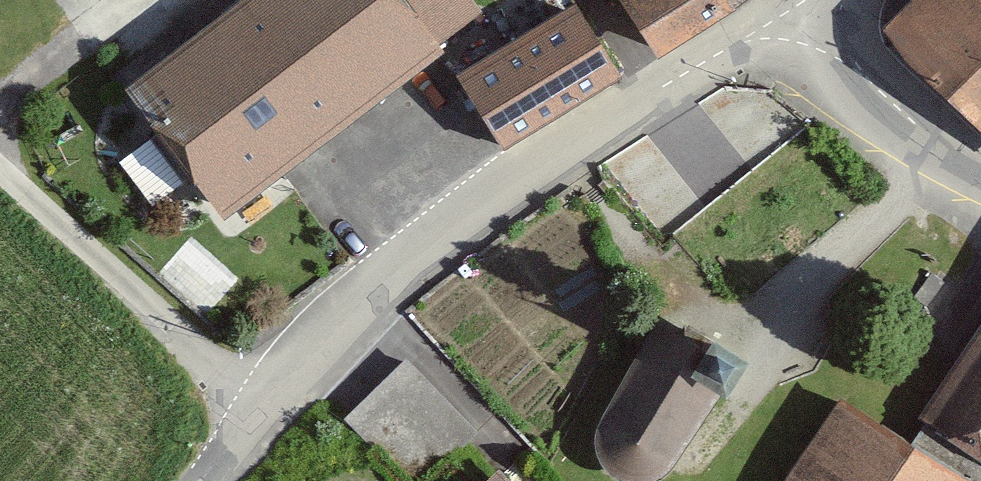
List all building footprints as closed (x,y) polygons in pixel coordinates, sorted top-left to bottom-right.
[(448,47),(412,0),(239,0),(125,86),(225,216),(448,47)] [(627,70),(586,0),(576,0),(463,67),(507,141),(627,70)] [(661,58),(756,0),(625,0),(661,58)] [(884,27),(980,118),(980,0),(910,0),(884,27)] [(662,323),(599,418),(594,443),(601,461),(609,474),(627,480),(659,480),(668,476),(682,462),(759,364),(719,339),(713,349),(662,323)] [(909,430),(841,391),(780,480),(980,480),(980,323),(909,430)] [(348,410),(406,466),(436,436),(452,451),(482,421),(409,349),(348,410)] [(504,470),(493,480),(514,480),(504,470)]
